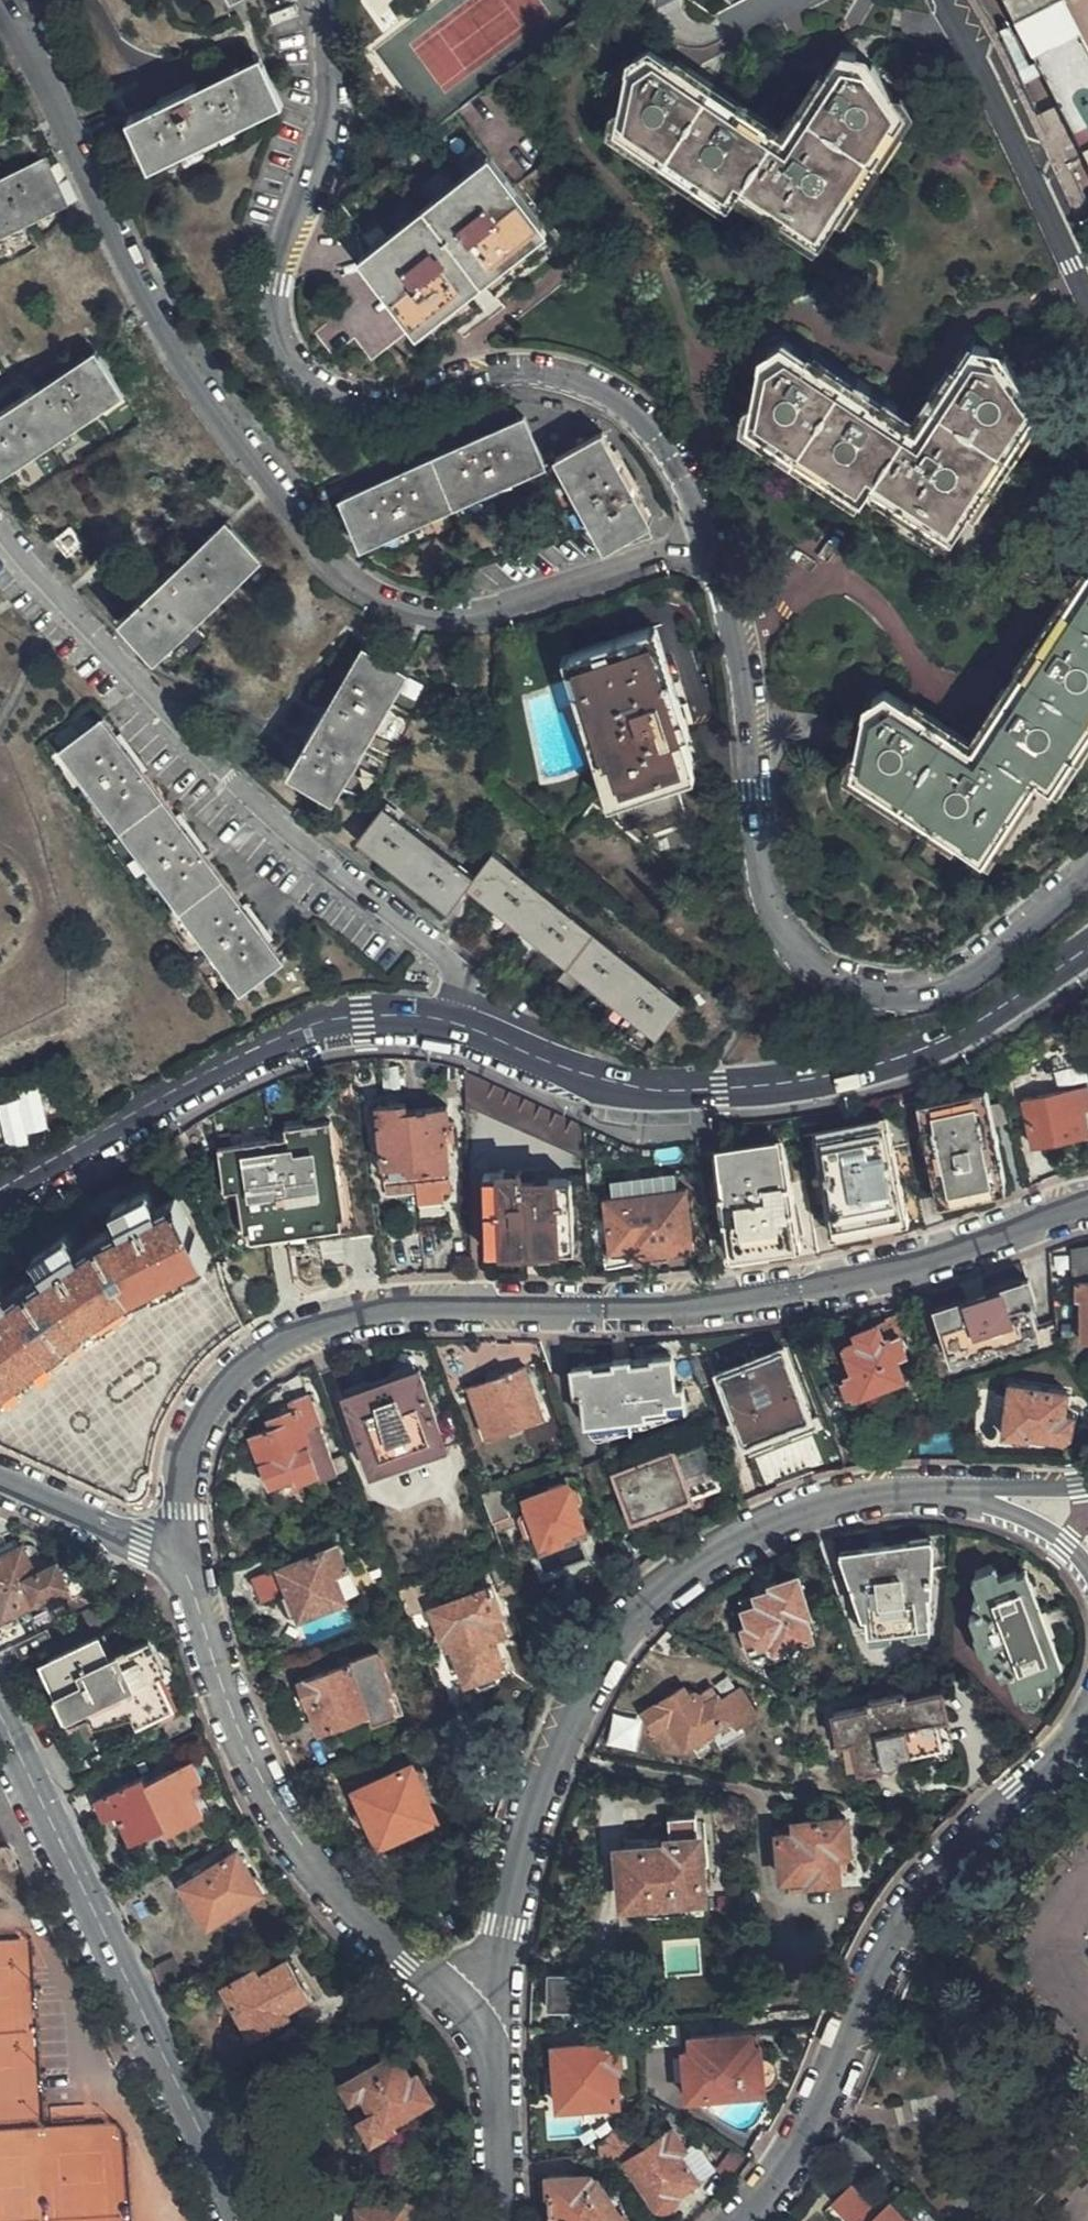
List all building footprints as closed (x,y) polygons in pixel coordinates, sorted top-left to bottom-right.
[(1063,0),(1005,0),(1087,161),(1087,47),(1063,0)] [(816,243),(903,108),(872,60),(861,58),(857,51),(849,49),(841,49),(785,132),(650,45),(636,52),(634,63),(626,69),(613,127),(725,203),(736,189),(755,201),(816,243)] [(152,163),(283,104),(261,54),(130,115),(152,163)] [(455,111),(438,127),(426,135),(351,188),(340,199),(375,246),(363,256),(416,323),(544,224),(455,111)] [(67,204),(45,158),(0,177),(0,234),(67,204)] [(949,537),(1034,404),(1004,356),(994,354),(986,344),(971,343),(913,430),(802,357),(779,343),(768,351),(767,362),(758,370),(749,421),(749,426),(860,499),(870,485),(949,537)] [(122,395),(93,352),(0,411),(0,472),(1,474),(122,395)] [(544,465),(522,415),(341,496),(362,542),(544,465)] [(650,517),(628,477),(602,431),(565,452),(556,457),(603,544),(650,517)] [(155,655),(263,555),(227,518),(120,617),(155,655)] [(55,537),(68,553),(84,539),(71,523),(55,537)] [(1087,727),(1087,565),(972,745),(884,689),(870,697),(869,707),(861,713),(849,771),(982,856),(1036,776),(1051,785),(1087,727)] [(658,640),(578,659),(614,818),(631,816),(634,831),(676,822),(669,784),(690,779),(658,640)] [(334,795),(407,668),(362,643),(345,672),(317,720),(290,768),(334,795)] [(282,955),(101,718),(61,748),(91,788),(182,909),(241,987),(282,955)] [(684,1002),(489,850),(472,873),(382,804),(356,840),(448,909),(468,885),(655,1036),(684,1002)] [(573,1119),(462,1068),(464,1105),(587,1158),(585,1125),(573,1119)] [(1068,1088),(1082,1085),(1080,1075),(1066,1077),(1068,1088)] [(1022,1105),(1037,1102),(1034,1083),(1018,1087),(1022,1105)] [(1037,1102),(1022,1105),(1031,1150),(1085,1140),(1081,1119),(1079,1107),(1086,1105),(1083,1092),(1082,1085),(1068,1088),(1070,1094),(1037,1102)] [(30,1140),(28,1128),(48,1125),(42,1091),(0,1099),(0,1105),(7,1144),(30,1140)] [(939,1103),(901,1111),(915,1176),(930,1172),(935,1196),(1004,1181),(985,1092),(939,1103)] [(445,1108),(412,1110),(406,1111),(404,1104),(377,1107),(386,1184),(417,1182),(450,1179),(445,1131),(448,1129),(445,1108)] [(1079,1107),(1081,1119),(1087,1117),(1087,1112),(1086,1105),(1079,1107)] [(291,1246),(377,1235),(369,1190),(358,1119),(286,1130),(287,1136),(265,1139),(220,1146),(225,1191),(238,1190),(246,1247),(269,1244),(291,1241),(291,1246)] [(906,1215),(889,1129),(869,1132),(860,1123),(839,1128),(832,1138),(833,1151),(816,1154),(830,1230),(847,1226),(847,1222),(884,1215),(886,1219),(906,1215)] [(798,1233),(784,1145),(770,1147),(769,1142),(718,1149),(731,1243),(798,1233)] [(574,1247),(571,1179),(521,1181),(520,1174),(485,1176),(489,1250),(574,1247)] [(454,1205),(450,1179),(417,1182),(419,1198),(419,1209),(454,1205)] [(417,1182),(386,1184),(388,1200),(419,1198),(417,1182)] [(196,1234),(191,1236),(186,1225),(190,1222),(178,1196),(158,1207),(148,1190),(112,1207),(121,1225),(100,1236),(78,1249),(66,1231),(32,1255),(43,1272),(28,1282),(26,1280),(7,1292),(0,1284),(0,1399),(63,1351),(62,1348),(124,1307),(210,1263),(196,1234)] [(694,1249),(688,1191),(606,1200),(613,1257),(694,1249)] [(220,1264),(124,1315),(70,1351),(70,1354),(11,1398),(0,1407),(0,1445),(123,1501),(134,1503),(142,1497),(147,1487),(149,1473),(151,1456),(157,1436),(168,1406),(179,1387),(195,1368),(221,1345),(246,1325),(231,1296),(220,1264)] [(950,1356),(1037,1328),(1031,1311),(1037,1308),(1027,1279),(979,1296),(934,1312),(950,1356)] [(1078,1280),(1077,1299),(1082,1300),(1082,1346),(1087,1346),(1087,1280),(1078,1280)] [(897,1341),(902,1340),(912,1337),(904,1315),(891,1320),(890,1323),(897,1341)] [(1040,1354),(1058,1348),(1056,1322),(1037,1328),(1040,1354)] [(908,1357),(902,1340),(897,1341),(890,1323),(872,1329),(853,1335),(856,1342),(845,1347),(853,1372),(846,1376),(854,1398),(881,1388),(904,1381),(897,1361),(908,1357)] [(814,1428),(783,1346),(750,1358),(718,1370),(749,1453),(782,1441),(814,1428)] [(674,1386),(671,1356),(622,1361),(572,1366),(574,1391),(584,1396),(584,1418),(604,1417),(605,1428),(629,1426),(630,1413),(684,1408),(682,1385),(674,1386)] [(545,1416),(526,1364),(498,1374),(470,1383),(489,1436),(545,1416)] [(446,1440),(462,1436),(452,1405),(435,1410),(421,1367),(383,1381),(345,1394),(370,1464),(388,1458),(389,1461),(427,1447),(427,1445),(445,1437),(446,1440)] [(1068,1439),(1071,1414),(1066,1413),(1067,1390),(1009,1382),(1001,1434),(1027,1438),(1027,1435),(1049,1437),(1068,1439)] [(297,1409),(280,1414),(282,1420),(268,1425),(251,1431),(268,1481),(295,1471),(299,1480),(316,1474),(319,1480),(337,1474),(309,1390),(292,1396),(297,1409)] [(684,1446),(679,1431),(667,1435),(673,1450),(615,1472),(632,1519),(655,1511),(658,1518),(671,1513),(683,1508),(680,1501),(718,1486),(701,1440),(684,1446)] [(303,1493),(299,1480),(295,1471),(268,1481),(275,1503),(303,1493)] [(586,1526),(571,1481),(530,1495),(532,1505),(528,1511),(535,1532),(543,1536),(545,1543),(558,1539),(571,1535),(569,1531),(586,1526)] [(511,1512),(501,1483),(481,1489),(492,1519),(511,1512)] [(930,1612),(927,1576),(933,1574),(932,1542),(909,1545),(907,1541),(885,1543),(861,1546),(861,1549),(838,1553),(848,1583),(859,1582),(866,1630),(929,1622),(928,1612),(930,1612)] [(260,1600),(280,1592),(287,1589),(294,1608),(296,1613),(341,1596),(331,1572),(344,1567),(335,1543),(251,1578),(256,1591),(260,1600)] [(544,1571),(587,1558),(583,1544),(539,1557),(544,1571)] [(51,1557),(33,1567),(21,1545),(0,1555),(0,1603),(17,1596),(22,1603),(76,1577),(73,1568),(51,1557)] [(1056,1673),(1017,1569),(994,1578),(990,1572),(973,1578),(978,1592),(975,1594),(976,1597),(973,1598),(985,1627),(976,1631),(981,1646),(990,1644),(1003,1678),(1010,1676),(1016,1694),(1036,1688),(1034,1681),(1056,1673)] [(767,1585),(769,1588),(771,1597),(742,1608),(747,1627),(742,1629),(749,1650),(771,1643),(775,1650),(812,1637),(804,1615),(807,1614),(794,1576),(780,1580),(767,1585)] [(472,1680),(477,1678),(487,1674),(498,1670),(505,1667),(495,1639),(487,1614),(496,1611),(499,1610),(489,1584),(437,1604),(429,1608),(438,1633),(444,1631),(464,1683),(472,1680)] [(771,1597),(769,1588),(738,1599),(742,1608),(771,1597)] [(287,1589),(280,1592),(288,1610),(294,1608),(287,1589)] [(505,1634),(496,1611),(487,1614),(495,1639),(505,1634)] [(45,1645),(41,1628),(9,1644),(16,1659),(45,1645)] [(155,1652),(147,1635),(127,1644),(128,1646),(104,1657),(94,1636),(48,1659),(61,1687),(52,1691),(62,1713),(88,1702),(93,1717),(128,1701),(129,1706),(153,1694),(145,1674),(162,1666),(155,1652)] [(302,1715),(312,1712),(322,1709),(330,1727),(368,1712),(372,1722),(393,1715),(369,1650),(348,1657),(349,1659),(298,1679),(303,1693),(307,1702),(298,1706),(302,1715)] [(487,1674),(477,1678),(478,1682),(484,1686),(499,1680),(500,1676),(498,1670),(487,1674)] [(714,1686),(699,1695),(707,1705),(721,1696),(714,1686)] [(947,1717),(940,1688),(906,1695),(904,1690),(867,1698),(868,1702),(834,1710),(841,1742),(847,1740),(855,1771),(891,1763),(890,1754),(940,1743),(936,1719),(947,1717)] [(741,1727),(758,1715),(740,1689),(724,1700),(721,1696),(707,1705),(699,1695),(695,1693),(692,1693),(687,1695),(682,1689),(666,1701),(647,1715),(672,1751),(687,1754),(735,1719),(741,1727)] [(322,1709),(312,1712),(320,1730),(330,1727),(322,1709)] [(165,1824),(169,1832),(201,1814),(188,1784),(198,1778),(189,1761),(146,1782),(165,1824)] [(430,1811),(417,1778),(420,1773),(419,1770),(416,1765),(412,1763),(409,1763),(407,1762),(353,1786),(362,1803),(358,1807),(357,1811),(358,1816),(360,1819),(365,1820),(368,1823),(372,1830),(377,1838),(430,1811)] [(146,1782),(142,1774),(94,1800),(104,1818),(116,1813),(130,1843),(165,1824),(146,1782)] [(647,1897),(654,1897),(703,1891),(694,1810),(666,1814),(668,1842),(656,1843),(641,1845),(619,1848),(621,1876),(623,1898),(627,1899),(627,1907),(647,1905),(647,1897)] [(849,1851),(845,1818),(797,1824),(797,1834),(780,1836),(783,1878),(808,1875),(809,1882),(824,1880),(839,1879),(836,1852),(849,1851)] [(654,1837),(641,1838),(641,1845),(656,1843),(654,1837)] [(258,1889),(234,1849),(180,1882),(204,1922),(258,1889)] [(703,1891),(654,1897),(656,1914),(704,1909),(703,1891)] [(306,1995),(285,1956),(257,1971),(253,1965),(221,1984),(248,2034),(286,2013),(283,2007),(306,1995)] [(583,2012),(583,1973),(549,1973),(548,1991),(547,2006),(562,2007),(562,2012),(583,2012)] [(686,2097),(709,2096),(709,2088),(704,2087),(704,2082),(739,2079),(741,2093),(764,2091),(763,2088),(760,2057),(759,2045),(752,2046),(751,2034),(749,2032),(691,2037),(689,2039),(690,2050),(682,2051),(686,2097)] [(619,2066),(617,2042),(554,2048),(556,2080),(558,2104),(616,2099),(615,2066),(619,2066)] [(344,2076),(353,2094),(362,2089),(369,2102),(359,2107),(356,2110),(370,2135),(394,2122),(391,2115),(431,2092),(417,2066),(411,2069),(398,2046),(344,2076)] [(766,2056),(760,2057),(763,2088),(765,2088),(769,2086),(775,2082),(777,2077),(778,2069),(776,2064),(772,2060),(766,2056)] [(709,2088),(709,2096),(741,2093),(739,2079),(704,2082),(704,2087),(709,2088)] [(362,2089),(353,2094),(359,2107),(369,2102),(362,2089)] [(630,2135),(619,2124),(599,2145),(596,2156),(604,2165),(614,2154),(630,2135)] [(675,2195),(692,2181),(674,2154),(680,2149),(667,2130),(624,2161),(647,2197),(656,2210),(663,2210),(668,2207),(673,2202),(673,2198),(675,2195)] [(630,2135),(614,2154),(622,2162),(639,2144),(630,2135)] [(674,2154),(692,2181),(708,2171),(691,2143),(674,2154)] [(597,2181),(591,2185),(586,2181),(548,2186),(551,2220),(588,2220),(586,2201),(607,2197),(597,2181)] [(905,2185),(881,2211),(853,2185),(837,2201),(857,2220),(926,2220),(933,2214),(905,2185)] [(405,2197),(408,2220),(417,2220),(414,2195),(405,2197)] [(405,2197),(356,2202),(357,2220),(408,2220),(405,2197)] [(588,2220),(622,2220),(607,2197),(586,2201),(588,2220)]
